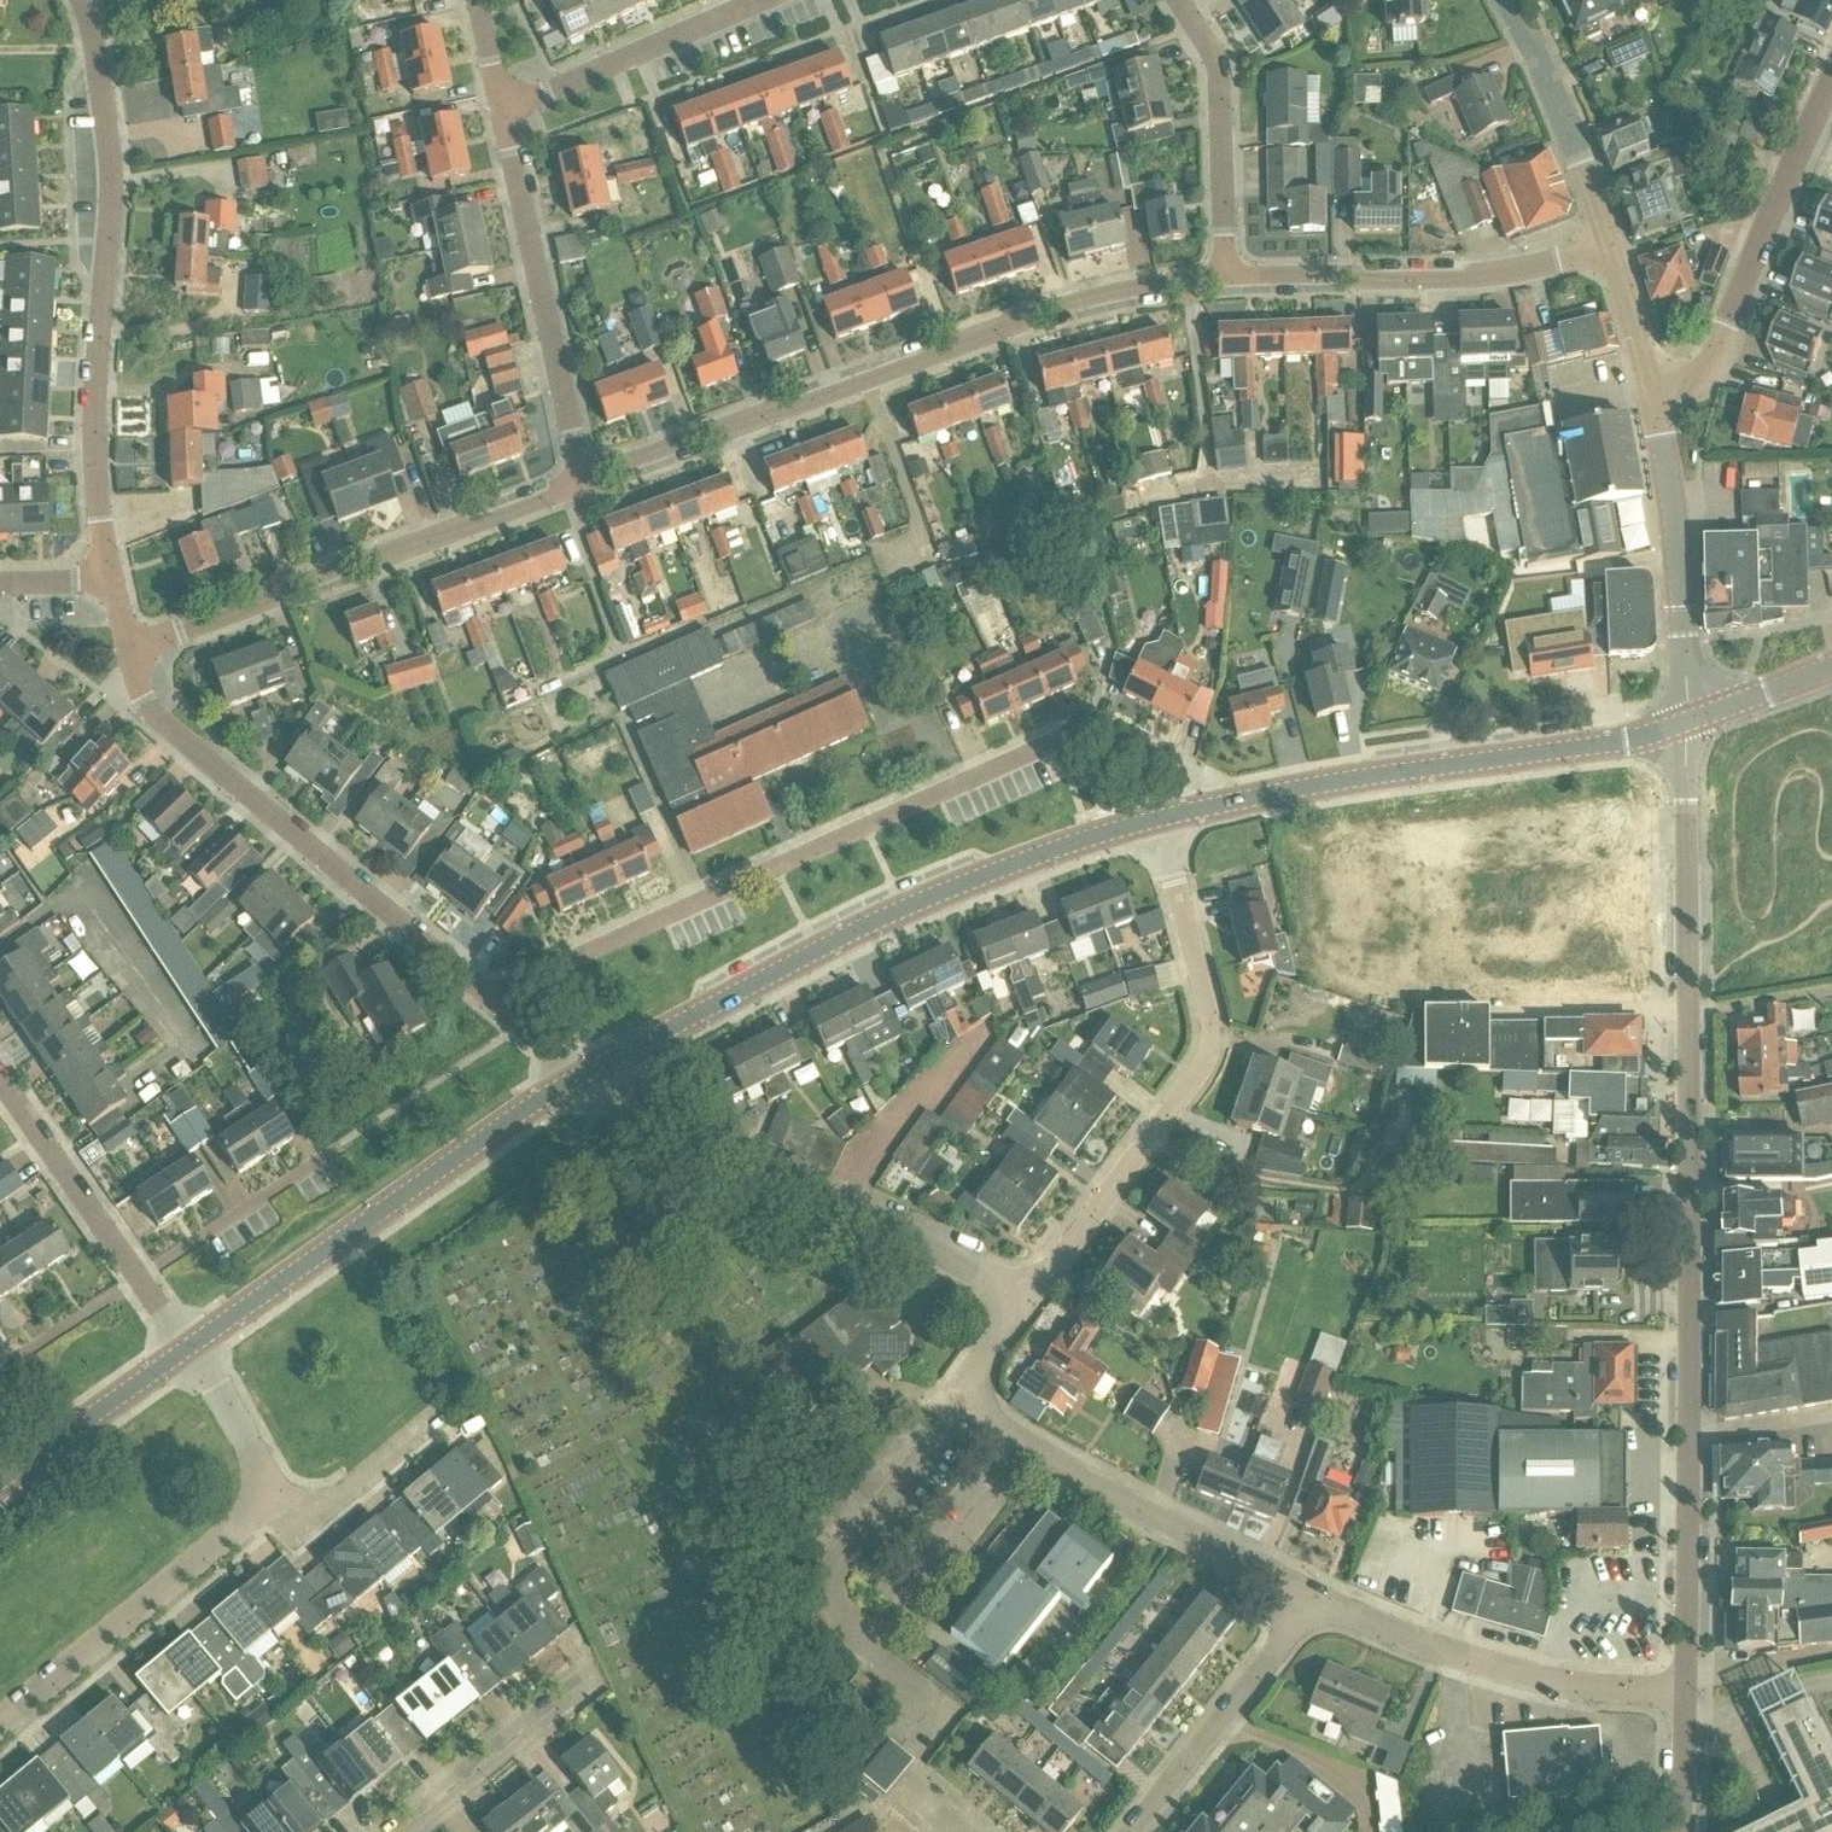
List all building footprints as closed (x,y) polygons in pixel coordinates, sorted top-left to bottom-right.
[(198,0),(174,0),(180,11),(198,0)] [(563,1),(548,8),(565,46),(592,33),(577,0),(563,0),(563,1)] [(618,20),(609,0),(577,0),(592,33),(618,20)] [(645,8),(641,0),(609,0),(618,20),(645,8)] [(1031,32),(1020,0),(1000,0),(990,3),(1004,42),(1031,32)] [(1058,23),(1050,0),(1020,0),(1031,32),(1058,23)] [(1086,13),(1081,0),(1050,0),(1058,23),(1086,13)] [(1086,13),(1114,3),(1112,0),(1081,0),(1086,13)] [(1304,26),(1288,0),(1246,0),(1241,4),(1269,48),(1304,26)] [(1421,26),(1427,21),(1425,6),(1418,2),(1418,0),(1385,0),(1388,29),(1421,26)] [(1652,0),(1565,0),(1572,13),(1570,18),(1573,25),(1578,27),(1579,31),(1603,19),(1609,22),(1616,18),(1618,12),(1624,10),(1623,9),(1636,4),(1648,9),(1652,0)] [(1831,28),(1831,0),(1789,0),(1783,11),(1828,35),(1831,28)] [(977,52),(1004,42),(990,3),(963,13),(977,52)] [(949,61),(977,52),(963,13),(935,23),(949,61)] [(1738,80),(1732,92),(1736,94),(1756,103),(1761,93),(1773,98),(1797,48),(1793,46),(1800,32),(1763,15),(1754,36),(1745,55),(1750,58),(1755,60),(1744,83),(1738,80)] [(923,71),(949,61),(935,23),(909,32),(923,71)] [(408,68),(445,60),(438,30),(401,38),(408,68)] [(196,39),(167,44),(172,77),(202,72),(200,59),(214,57),(212,48),(210,32),(195,34),(196,39)] [(895,81),(923,71),(909,32),(881,42),(885,55),(865,62),(874,88),(895,81)] [(1621,70),(1649,58),(1641,38),(1613,51),(1621,70)] [(1099,51),(1103,62),(1131,53),(1127,41),(1099,51)] [(1076,72),(1103,62),(1099,51),(1072,60),(1076,72)] [(1107,65),(1087,72),(1091,86),(1103,82),(1107,100),(1108,100),(1107,100),(1110,114),(1123,111),(1122,108),(1164,98),(1156,68),(1146,71),(1141,53),(1107,65)] [(812,67),(825,102),(853,92),(840,57),(812,67)] [(445,60),(408,68),(414,96),(451,88),(445,60)] [(1048,81),(1076,72),(1072,60),(1044,70),(1048,81)] [(797,112),(823,103),(825,102),(812,67),(785,76),(797,112)] [(381,69),(363,74),(368,95),(387,90),(381,69)] [(1021,90),(1048,81),(1044,70),(1017,79),(1021,90)] [(202,72),(172,77),(177,111),(207,106),(208,110),(222,108),(220,94),(206,96),(202,72)] [(1082,88),(1079,75),(1064,81),(1067,92),(1082,88)] [(770,122),(797,112),(785,76),(757,86),(770,122)] [(1381,90),(1381,77),(1355,77),(1355,105),(1365,105),(1365,90),(1381,90)] [(1307,127),(1307,78),(1270,78),(1270,133),(1288,133),(1288,148),(1312,148),(1329,148),(1329,127),(1307,127)] [(1460,92),(1454,78),(1423,92),(1430,106),(1454,95),(1474,139),(1509,123),(1489,79),(1460,92)] [(994,100),(1021,90),(1017,79),(990,88),(994,100)] [(769,122),(770,122),(757,86),(730,96),(743,131),(759,125),(764,138),(765,138),(771,157),(789,150),(781,131),(773,134),(769,122)] [(966,109),(994,100),(990,88),(962,98),(966,109)] [(715,141),(743,131),(730,96),(703,105),(715,141)] [(940,118),(966,109),(962,98),(936,107),(938,115),(940,118)] [(1122,108),(1123,111),(1127,126),(1114,130),(1120,154),(1163,144),(1174,141),(1164,98),(1122,108)] [(720,153),(715,141),(703,105),(675,115),(687,151),(700,146),(705,160),(711,158),(717,176),(734,170),(727,150),(720,153)] [(1686,105),(1676,114),(1686,126),(1696,117),(1686,105)] [(940,118),(938,115),(936,107),(908,116),(912,128),(940,118)] [(1614,115),(1619,129),(1633,124),(1628,109),(1614,115)] [(34,142),(32,111),(0,113),(0,144),(34,142)] [(819,117),(826,136),(842,131),(835,112),(819,117)] [(208,123),(213,153),(233,150),(228,119),(208,123)] [(427,155),(464,148),(458,119),(420,127),(427,155)] [(1651,158),(1636,122),(1633,124),(1619,129),(1598,138),(1605,156),(1607,156),(1613,173),(1651,158)] [(1764,147),(1771,133),(1751,122),(1743,137),(1764,147)] [(1033,130),(1014,136),(1019,155),(1037,149),(1033,130)] [(642,132),(646,161),(656,160),(652,131),(642,132)] [(842,131),(826,136),(833,155),(849,150),(842,131)] [(396,162),(413,158),(410,146),(409,139),(392,143),(396,162)] [(1692,175),(1681,141),(1658,148),(1663,165),(1631,176),(1635,190),(1626,193),(1622,202),(1634,241),(1682,226),(1666,177),(1672,175),(1674,181),(1692,175)] [(37,171),(34,142),(0,144),(0,173),(37,171)] [(1358,154),(1358,142),(1334,142),(1334,147),(1329,147),(1329,193),(1334,193),(1334,204),(1355,204),(1355,230),(1399,230),(1399,181),(1373,181),(1373,200),(1359,200),(1359,154),(1358,154)] [(1479,170),(1422,143),(1413,147),(1420,166),(1429,162),(1457,237),(1492,224),(1491,220),(1499,218),(1507,239),(1523,233),(1524,235),(1566,219),(1570,209),(1548,154),(1500,172),(1497,163),(1484,168),(1479,170)] [(931,145),(917,151),(922,167),(937,162),(931,145)] [(464,148),(427,155),(433,184),(470,176),(464,148)] [(789,150),(771,157),(778,175),(795,169),(789,150)] [(566,188),(602,181),(597,153),(560,160),(566,188)] [(1299,196),(1298,153),(1269,153),(1270,211),(1290,211),(1290,233),(1325,232),(1324,195),(1299,196)] [(270,154),(240,161),(245,187),(276,181),(270,154)] [(1030,196),(1050,189),(1038,154),(1018,161),(1030,196)] [(285,156),(276,157),(277,167),(287,166),(285,156)] [(1113,182),(1128,179),(1123,156),(1108,159),(1113,182)] [(417,177),(413,158),(396,162),(397,166),(401,181),(417,177)] [(654,162),(634,166),(638,183),(657,179),(654,162)] [(401,181),(397,166),(381,169),(384,184),(401,181)] [(618,188),(638,183),(634,166),(614,170),(618,188)] [(741,188),(734,170),(717,176),(724,195),(741,188)] [(39,200),(37,171),(0,173),(0,203),(39,200)] [(1196,173),(1185,174),(1186,192),(1197,190),(1196,173)] [(571,216),(608,209),(602,181),(566,188),(571,216)] [(1080,184),(1085,203),(1097,200),(1092,181),(1080,184)] [(1074,218),(1059,222),(1068,261),(1069,261),(1070,265),(1084,261),(1083,257),(1097,254),(1088,215),(1085,203),(1080,184),(1067,187),(1074,218)] [(1131,190),(1129,190),(1133,214),(1147,212),(1152,244),(1155,244),(1156,248),(1169,245),(1169,242),(1188,239),(1183,205),(1166,208),(1163,185),(1131,190)] [(980,193),(986,212),(1003,205),(997,187),(980,193)] [(41,230),(39,200),(0,203),(0,233),(41,230)] [(440,251),(483,241),(476,211),(448,217),(444,202),(411,209),(415,225),(421,224),(425,239),(436,236),(440,251)] [(1003,205),(986,212),(993,231),(1010,224),(1003,205)] [(1829,205),(1817,235),(1830,240),(1825,253),(1831,256),(1831,206),(1829,205)] [(1117,208),(1088,215),(1097,254),(1110,251),(1111,254),(1125,251),(1125,247),(1126,247),(1117,208)] [(707,237),(729,229),(722,209),(699,217),(707,237)] [(181,221),(179,256),(207,258),(226,259),(228,236),(224,236),(225,219),(210,218),(209,224),(181,221)] [(952,245),(968,238),(961,218),(945,225),(952,245)] [(1000,244),(1011,280),(1039,271),(1033,251),(1048,247),(1042,229),(1028,234),(1028,235),(1000,244)] [(559,266),(585,261),(579,237),(554,242),(559,266)] [(483,241),(440,251),(443,265),(431,268),(434,285),(428,286),(431,301),(464,294),(460,278),(489,272),(483,241)] [(984,288),(1011,280),(1000,244),(972,252),(984,288)] [(816,251),(823,270),(840,263),(833,245),(816,251)] [(1718,282),(1729,255),(1712,248),(1701,275),(1718,282)] [(772,298),(775,296),(802,286),(788,249),(758,260),(772,298)] [(873,273),(887,268),(880,249),(866,254),(873,273)] [(1681,250),(1642,262),(1653,302),(1692,290),(1689,279),(1687,271),(1697,268),(1699,267),(1695,252),(1683,255),(1681,250)] [(956,297),(984,288),(972,252),(944,261),(956,297)] [(206,269),(207,258),(179,256),(176,289),(186,290),(185,296),(219,299),(219,297),(219,298),(220,283),(221,270),(206,269)] [(1831,324),(1831,272),(1806,261),(1793,293),(1806,299),(1801,312),(1831,325),(1831,324)] [(6,295),(6,292),(53,295),(55,264),(7,262),(6,286),(0,286),(0,295),(6,295)] [(846,282),(840,263),(823,270),(830,288),(846,282)] [(905,276),(891,281),(877,286),(890,322),(917,312),(905,276)] [(270,316),(273,280),(245,278),(243,314),(270,316)] [(863,331),(890,322),(877,286),(851,295),(863,331)] [(704,327),(727,318),(718,290),(693,298),(704,327)] [(4,324),(4,321),(52,324),(53,295),(6,292),(6,295),(5,314),(0,314),(0,324),(4,324)] [(863,331),(851,295),(835,301),(822,305),(835,341),(863,331)] [(776,313),(748,323),(755,345),(763,349),(769,366),(804,353),(795,328),(794,329),(786,307),(775,311),(776,313)] [(642,355),(663,348),(649,309),(629,317),(642,355)] [(1503,311),(1487,312),(1489,359),(1489,381),(1509,381),(1508,373),(1528,373),(1527,357),(1516,358),(1514,317),(1504,317),(1503,311)] [(1449,400),(1464,399),(1463,382),(1489,381),(1489,359),(1487,312),(1470,313),(1470,319),(1460,319),(1461,337),(1447,337),(1449,400)] [(1449,400),(1447,337),(1432,338),(1431,320),(1421,321),(1421,315),(1404,316),(1406,363),(1407,385),(1431,384),(1432,401),(1449,400)] [(1407,385),(1406,363),(1404,316),(1388,316),(1388,322),(1378,323),(1380,378),(1386,378),(1387,386),(1407,385)] [(390,332),(410,328),(408,317),(387,322),(390,332)] [(1589,359),(1617,352),(1609,318),(1577,326),(1577,327),(1559,332),(1566,361),(1583,356),(1584,359),(1589,358),(1589,359)] [(1808,383),(1827,337),(1782,318),(1769,351),(1782,356),(1777,370),(1808,383)] [(3,351),(51,353),(52,324),(4,321),(4,324),(3,344),(0,344),(0,350),(3,351)] [(1318,357),(1315,357),(1316,370),(1331,370),(1332,385),(1332,389),(1337,388),(1336,356),(1351,355),(1350,324),(1316,325),(1318,357)] [(1315,357),(1318,357),(1316,325),(1284,327),(1285,359),(1315,357)] [(608,368),(624,363),(614,334),(611,327),(596,331),(608,368)] [(706,359),(691,365),(700,391),(735,378),(726,352),(717,327),(697,334),(706,359)] [(1252,360),(1285,359),(1284,327),(1251,329),(1252,360)] [(269,330),(272,342),(284,339),(282,328),(269,330)] [(1251,329),(1218,330),(1219,362),(1233,361),(1234,392),(1238,392),(1238,374),(1253,373),(1252,360),(1251,329)] [(242,349),(270,347),(269,331),(240,333),(242,349)] [(1133,340),(1141,370),(1173,362),(1165,331),(1133,340)] [(1530,369),(1549,365),(1542,336),(1523,340),(1530,369)] [(1145,385),(1141,370),(1133,340),(1101,348),(1109,379),(1122,376),(1126,392),(1144,387),(1145,387),(1145,385)] [(494,391),(519,384),(508,346),(483,354),(494,391)] [(1078,387),(1109,379),(1101,348),(1069,357),(1078,387)] [(1,384),(1,380),(49,382),(51,353),(3,351),(2,373),(0,373),(0,384),(1,384)] [(1078,388),(1078,387),(1069,357),(1037,366),(1045,396),(1063,391),(1067,406),(1068,406),(1071,419),(1086,415),(1082,401),(1081,402),(1078,388)] [(626,381),(638,414),(671,402),(659,369),(626,381)] [(1316,370),(1316,385),(1332,385),(1331,370),(1316,370)] [(1238,374),(1238,392),(1248,392),(1248,387),(1254,387),(1253,373),(1238,374)] [(1366,416),(1366,422),(1370,422),(1382,422),(1383,378),(1367,378),(1366,416)] [(969,390),(980,421),(1012,409),(1001,379),(969,390)] [(0,409),(48,411),(49,382),(1,380),(1,384),(0,403),(0,409)] [(234,415),(264,411),(261,381),(230,385),(234,415)] [(605,426),(638,414),(626,381),(593,393),(605,426)] [(171,439),(200,438),(216,437),(215,399),(224,399),(223,382),(197,382),(198,403),(170,404),(171,439)] [(401,395),(411,424),(438,415),(426,382),(399,391),(401,395)] [(1145,387),(1144,387),(1147,400),(1162,395),(1158,382),(1145,385),(1145,387)] [(1332,385),(1316,385),(1317,400),(1333,400),(1332,389),(1332,385)] [(1248,392),(1238,392),(1239,404),(1242,404),(1243,433),(1260,432),(1259,401),(1255,401),(1254,387),(1248,387),(1248,392)] [(949,432),(980,421),(969,390),(938,401),(949,432)] [(1742,440),(1740,448),(1763,453),(1765,445),(1769,446),(1793,452),(1794,448),(1808,452),(1816,421),(1801,418),(1799,417),(1802,403),(1753,391),(1751,404),(1742,440)] [(321,427),(357,411),(349,393),(313,408),(321,427)] [(400,428),(411,424),(401,395),(395,397),(400,428)] [(1165,409),(1162,395),(1147,400),(1150,413),(1165,409)] [(918,444),(949,432),(938,401),(907,413),(918,444)] [(481,440),(491,468),(523,457),(513,431),(519,429),(509,402),(485,411),(487,418),(475,422),(482,440),(481,440)] [(46,442),(48,411),(0,409),(0,439),(46,442)] [(1541,409),(1492,418),(1492,442),(1505,440),(1529,570),(1576,561),(1577,564),(1621,556),(1612,505),(1642,499),(1628,418),(1546,433),(1541,409)] [(1042,438),(1060,434),(1054,410),(1036,414),(1042,438)] [(1089,429),(1086,415),(1071,419),(1075,432),(1089,429)] [(459,480),(491,468),(481,440),(482,440),(475,422),(437,436),(444,456),(450,454),(459,480)] [(983,433),(990,452),(1005,446),(998,428),(983,433)] [(824,444),(835,474),(866,463),(855,432),(824,444)] [(1242,432),(1212,436),(1218,476),(1247,471),(1242,432)] [(200,438),(171,439),(172,490),(202,489),(201,477),(216,476),(215,437),(200,438)] [(401,467),(394,448),(390,437),(364,447),(371,464),(352,472),(367,514),(397,503),(385,473),(401,467)] [(805,485),(835,474),(824,444),(794,455),(805,485)] [(958,458),(960,458),(955,444),(941,450),(946,463),(947,462),(958,458)] [(1005,446),(990,452),(996,470),(1011,464),(1005,446)] [(774,496),(805,485),(794,455),(762,466),(774,496)] [(1146,456),(1130,461),(1137,485),(1153,481),(1146,456)] [(297,477),(292,463),(290,457),(271,464),(278,484),(297,477)] [(947,462),(952,475),(963,471),(958,458),(947,462)] [(22,460),(12,460),(13,469),(22,469),(22,460)] [(332,479),(330,472),(326,461),(300,471),(311,500),(327,494),(338,525),(367,514),(352,472),(332,479)] [(22,469),(13,469),(14,489),(17,489),(19,536),(49,535),(47,487),(38,488),(23,488),(22,469)] [(1365,485),(1365,480),(1364,471),(1336,471),(1336,486),(1339,486),(1365,485)] [(222,496),(253,495),(252,472),(221,474),(222,496)] [(1482,472),(1450,472),(1450,494),(1465,494),(1483,494),(1483,483),(1482,472)] [(1409,494),(1428,494),(1428,477),(1409,477),(1409,494)] [(729,479),(696,491),(707,521),(740,509),(729,479)] [(847,499),(859,494),(854,481),(841,486),(847,499)] [(19,536),(17,489),(14,489),(0,489),(0,537),(19,536)] [(696,491),(665,502),(676,532),(707,521),(696,491)] [(1781,519),(1779,493),(1742,495),(1743,520),(1760,520),(1761,542),(1708,543),(1710,635),(1764,629),(1764,625),(1784,623),(1783,611),(1787,611),(1810,610),(1808,528),(1792,528),(1792,518),(1781,519)] [(1033,497),(1028,495),(1023,498),(1021,503),(1023,508),(1029,510),(1034,507),(1035,502),(1033,497)] [(797,503),(801,516),(808,514),(806,510),(815,507),(812,497),(797,503)] [(1229,528),(1226,500),(1209,502),(1212,530),(1229,528)] [(665,502),(635,513),(646,544),(646,543),(676,532),(665,502)] [(1126,502),(1104,507),(1107,522),(1130,517),(1126,502)] [(1194,530),(1195,530),(1195,531),(1212,530),(1209,502),(1190,504),(1190,507),(1194,530)] [(281,527),(272,503),(247,511),(243,512),(243,513),(233,517),(239,538),(261,531),(262,534),(281,527)] [(808,514),(801,516),(806,530),(821,524),(815,507),(806,510),(808,514)] [(1195,530),(1194,530),(1190,507),(1173,509),(1178,551),(1183,550),(1197,548),(1195,531),(1195,530)] [(862,515),(872,542),(884,537),(874,510),(862,515)] [(635,513),(603,525),(605,531),(604,531),(612,555),(614,555),(630,549),(634,562),(638,563),(642,574),(643,575),(657,570),(653,556),(650,556),(646,543),(646,544),(635,513)] [(192,580),(241,562),(233,540),(239,538),(231,515),(202,525),(206,538),(180,548),(192,580)] [(1111,527),(1116,543),(1141,536),(1137,520),(1111,527)] [(725,531),(728,539),(734,556),(745,552),(736,527),(725,531)] [(724,529),(710,534),(715,548),(721,546),(720,542),(728,539),(725,531),(724,529)] [(734,556),(728,539),(720,542),(721,546),(715,548),(720,562),(734,556)] [(809,544),(777,557),(789,588),(827,573),(814,542),(809,544)] [(523,555),(534,585),(566,573),(555,543),(523,555)] [(836,554),(841,568),(861,562),(857,547),(836,554)] [(504,596),(534,585),(523,555),(492,566),(504,596)] [(612,555),(594,562),(600,580),(601,580),(619,573),(612,555)] [(1285,555),(1274,615),(1304,620),(1314,560),(1285,555)] [(1225,591),(1227,565),(1212,564),(1211,589),(1225,591)] [(1340,598),(1346,570),(1324,565),(1319,594),(1340,598)] [(473,608),(504,596),(492,566),(462,577),(473,608)] [(643,575),(642,574),(633,579),(641,603),(658,597),(654,586),(662,582),(657,570),(643,575)] [(983,571),(966,575),(969,590),(986,586),(983,571)] [(441,619),(473,608),(462,577),(430,589),(441,619)] [(1650,588),(1643,581),(1643,577),(1606,578),(1606,581),(1586,581),(1587,633),(1608,632),(1609,660),(1646,658),(1645,654),(1653,646),(1657,646),(1655,588),(1650,588)] [(1427,590),(1416,614),(1436,624),(1448,601),(1447,600),(1451,590),(1434,582),(1429,592),(1427,590)] [(538,598),(543,612),(550,609),(548,606),(556,603),(553,593),(538,598)] [(1224,596),(1208,596),(1208,624),(1224,624),(1224,596)] [(626,599),(611,605),(625,643),(626,645),(635,641),(632,633),(638,631),(637,629),(626,599)] [(785,630),(822,618),(816,600),(779,611),(785,630)] [(550,609),(543,612),(548,625),(562,620),(556,603),(548,606),(550,609)] [(1073,611),(1078,621),(1092,615),(1087,604),(1073,611)] [(387,636),(377,609),(345,621),(355,649),(377,640),(382,654),(396,649),(391,634),(387,636)] [(1088,648),(1105,640),(1094,614),(1076,622),(1088,648)] [(1587,615),(1507,627),(1511,651),(1515,678),(1533,675),(1533,679),(1593,670),(1591,661),(1588,639),(1587,633),(1587,615)] [(642,628),(646,638),(670,629),(666,619),(642,628)] [(484,632),(479,620),(465,625),(471,641),(477,639),(476,635),(484,632)] [(436,657),(451,651),(440,624),(426,629),(436,657)] [(1408,630),(1390,675),(1414,685),(1439,695),(1457,650),(1433,640),(1408,630)] [(716,738),(690,682),(723,667),(707,631),(605,677),(621,712),(629,709),(637,725),(654,718),(659,728),(638,737),(692,856),(770,821),(753,782),(867,730),(845,680),(716,738)] [(489,646),(484,632),(476,635),(477,639),(471,641),(475,652),(482,649),(491,675),(502,671),(493,644),(489,646)] [(730,658),(743,653),(734,633),(721,639),(730,658)] [(1137,667),(1123,697),(1152,712),(1167,682),(1180,656),(1186,644),(1166,634),(1160,645),(1147,648),(1137,667)] [(1026,658),(1040,652),(1034,638),(1020,644),(1026,658)] [(1077,687),(1071,674),(1087,667),(1079,650),(1074,640),(1058,648),(1062,657),(1033,670),(1047,701),(1077,687)] [(257,700),(260,699),(286,689),(291,702),(305,698),(290,656),(275,661),(271,648),(242,658),(257,700)] [(1047,701),(1033,670),(1019,676),(1011,658),(1008,659),(1004,650),(991,656),(1017,714),(1047,701)] [(1319,676),(1308,679),(1317,718),(1349,710),(1341,679),(1353,676),(1347,651),(1315,659),(1319,676)] [(28,675),(5,654),(0,660),(0,705),(28,675)] [(986,728),(1017,714),(991,656),(977,663),(988,690),(957,703),(965,721),(981,715),(986,728)] [(1167,682),(1152,712),(1182,726),(1197,696),(1185,691),(1198,665),(1180,656),(1167,682)] [(391,695),(437,683),(430,657),(384,670),(391,695)] [(229,710),(257,700),(242,658),(214,668),(229,710)] [(1243,703),(1229,707),(1237,739),(1270,731),(1267,718),(1284,714),(1279,695),(1278,695),(1274,676),(1273,671),(1237,680),(1243,703)] [(50,695),(28,675),(0,705),(0,708),(2,709),(1,710),(13,721),(3,732),(12,741),(14,738),(23,729),(21,726),(50,695)] [(505,711),(531,701),(524,684),(498,694),(503,707),(505,711)] [(23,729),(14,738),(27,750),(25,752),(24,767),(30,772),(61,745),(53,736),(72,715),(50,695),(21,726),(23,729)] [(261,744),(275,739),(265,712),(252,716),(261,744)] [(303,723),(286,744),(287,745),(299,755),(289,769),(291,771),(287,776),(300,786),(304,781),(312,788),(340,752),(317,733),(314,731),(303,723)] [(69,771),(56,785),(61,790),(72,800),(114,754),(103,744),(96,752),(91,748),(81,758),(77,757),(72,762),(73,767),(69,771)] [(504,769),(523,761),(518,750),(500,758),(504,769)] [(340,752),(312,788),(336,806),(345,795),(353,802),(384,763),(374,755),(363,770),(340,752)] [(114,754),(72,800),(83,810),(87,814),(101,800),(123,777),(117,772),(125,764),(114,754)] [(411,809),(408,808),(392,794),(404,779),(386,765),(356,803),(358,804),(369,813),(357,827),(381,846),(411,809)] [(459,793),(471,799),(478,786),(466,780),(459,793)] [(639,818),(656,811),(644,785),(628,793),(639,818)] [(163,840),(195,810),(177,790),(163,803),(152,791),(133,808),(162,839),(163,840)] [(20,826),(33,816),(16,794),(0,806),(0,842),(20,826)] [(411,809),(381,846),(404,865),(415,851),(424,858),(453,821),(445,815),(434,828),(416,814),(424,804),(416,798),(408,808),(411,809)] [(191,871),(210,854),(198,841),(212,828),(195,810),(163,840),(162,839),(155,846),(171,865),(169,867),(182,882),(192,872),(191,871)] [(32,854),(59,832),(42,812),(16,834),(32,854)] [(596,827),(594,828),(599,842),(614,835),(608,822),(596,827)] [(564,841),(556,823),(540,829),(549,848),(550,847),(556,862),(584,849),(578,835),(564,841)] [(87,852),(107,838),(98,824),(78,837),(87,852)] [(449,904),(479,867),(456,849),(468,834),(457,824),(427,862),(438,870),(426,886),(449,904)] [(638,847),(608,860),(622,891),(653,878),(647,864),(662,858),(654,840),(648,825),(632,832),(638,847)] [(191,871),(192,872),(209,890),(215,883),(228,897),(247,879),(234,866),(247,853),(230,835),(210,854),(191,871)] [(98,868),(122,852),(114,840),(90,856),(98,868)] [(66,863),(74,857),(66,845),(58,851),(66,863)] [(1578,847),(1563,847),(1563,860),(1578,860),(1578,847)] [(106,880),(130,865),(122,852),(98,868),(106,880)] [(608,860),(577,873),(591,904),(622,891),(608,860)] [(1578,873),(1578,860),(1563,860),(1564,873),(1578,873)] [(114,893),(138,877),(130,865),(106,880),(114,893)] [(479,867),(449,904),(473,923),(483,911),(496,921),(516,896),(512,893),(523,879),(512,871),(501,885),(479,867)] [(9,877),(14,886),(10,888),(18,904),(37,894),(25,869),(9,877)] [(547,886),(531,893),(539,910),(554,904),(560,917),(591,904),(577,873),(547,886)] [(122,905),(146,889),(138,877),(114,893),(122,905)] [(260,930),(293,899),(272,877),(239,908),(254,923),(244,932),(254,942),(263,933),(260,930)] [(1257,878),(1228,886),(1236,918),(1233,919),(1245,966),(1272,959),(1276,974),(1295,979),(1285,937),(1273,940),(1257,878)] [(1114,929),(1135,922),(1120,884),(1091,896),(1111,951),(1124,946),(1121,939),(1116,937),(1114,929)] [(130,917),(154,901),(146,889),(122,905),(130,917)] [(1098,955),(1111,951),(1091,896),(1061,907),(1066,919),(1052,924),(1062,949),(1069,946),(1096,936),(1098,943),(1096,948),(1098,955)] [(285,951),(315,921),(293,899),(260,930),(263,933),(275,945),(265,954),(275,964),(287,952),(285,951)] [(211,936),(236,913),(224,900),(200,924),(211,936)] [(509,936),(528,909),(516,900),(496,927),(509,936)] [(138,929),(162,913),(154,901),(130,917),(138,929)] [(1564,918),(1579,918),(1579,905),(1564,905),(1564,918)] [(2,936),(20,924),(12,912),(3,918),(0,913),(0,933),(2,936)] [(1489,925),(1502,925),(1502,912),(1488,912),(1489,925)] [(1516,912),(1502,912),(1502,925),(1516,925),(1516,912)] [(145,941),(170,926),(162,913),(138,929),(145,941)] [(1472,914),(1459,914),(1459,928),(1472,927),(1472,914)] [(1062,949),(1052,924),(1039,929),(1034,917),(1006,928),(1033,1001),(1045,997),(1035,972),(1031,969),(1028,962),(1049,954),(1062,949)] [(1396,920),(1398,933),(1410,932),(1409,918),(1396,920)] [(1579,930),(1579,918),(1564,918),(1564,930),(1579,930)] [(1396,920),(1383,921),(1384,934),(1398,933),(1396,920)] [(1351,925),(1337,927),(1339,942),(1353,940),(1351,925)] [(153,954),(178,938),(170,926),(145,941),(153,954)] [(1339,942),(1337,927),(1324,929),(1326,944),(1339,942)] [(1032,1002),(1033,1001),(1006,928),(975,939),(989,977),(1010,969),(1012,975),(1010,979),(1013,988),(1023,1018),(1026,1018),(1031,1033),(1017,1052),(1024,1058),(1044,1031),(1037,1013),(1032,1002)] [(50,971),(40,956),(50,950),(37,930),(14,946),(22,958),(0,973),(0,999),(5,1006),(42,981),(40,978),(50,971)] [(161,966),(186,950),(178,938),(153,954),(161,966)] [(1069,946),(1062,949),(1069,967),(1076,964),(1069,946)] [(948,949),(920,963),(946,1016),(945,1017),(956,1040),(957,1039),(971,1031),(966,1023),(960,1027),(953,1013),(958,1011),(954,1004),(949,1001),(946,994),(965,985),(977,980),(969,962),(957,968),(948,949)] [(169,978),(194,962),(186,950),(161,966),(169,978)] [(369,981),(354,957),(323,975),(343,1009),(359,999),(389,1048),(426,1026),(414,1007),(410,1009),(387,970),(369,981)] [(177,990),(202,974),(194,962),(169,978),(177,990)] [(902,997),(888,1004),(898,1024),(912,1017),(909,1012),(926,1004),(931,1015),(934,1022),(945,1017),(946,1016),(920,963),(892,977),(902,997)] [(1129,1000),(1159,992),(1153,968),(1124,975),(1129,1000)] [(58,1005),(56,1002),(47,988),(58,980),(52,970),(50,971),(40,978),(42,981),(5,1006),(22,1031),(58,1005)] [(1579,972),(1565,971),(1565,984),(1579,984),(1579,972)] [(185,1002),(210,987),(202,974),(177,990),(185,1002)] [(1099,984),(1080,991),(1088,1013),(1107,1006),(1099,984)] [(219,1001),(224,1009),(238,1000),(229,986),(215,995),(218,999),(219,1001)] [(215,995),(210,987),(185,1002),(193,1015),(218,999),(215,995)] [(837,1004),(864,1057),(875,1051),(872,1044),(866,1042),(863,1035),(880,1027),(887,1029),(898,1024),(888,1004),(875,1011),(865,990),(837,1004)] [(74,1027),(63,1012),(75,1004),(68,994),(56,1002),(58,1005),(22,1031),(39,1055),(75,1029),(74,1027)] [(225,1011),(224,1009),(219,1001),(218,999),(193,1015),(201,1027),(225,1011)] [(862,1058),(864,1057),(837,1004),(809,1018),(827,1054),(846,1044),(849,1050),(849,1057),(852,1063),(851,1064),(862,1088),(874,1082),(862,1058)] [(1535,1077),(1536,1077),(1632,1080),(1631,1058),(1637,1058),(1636,1023),(1488,1024),(1488,1011),(1481,1011),(1481,1010),(1424,1010),(1425,1072),(1488,1074),(1535,1077)] [(209,1039),(233,1023),(225,1011),(201,1027),(209,1039)] [(1789,1048),(1798,1047),(1798,1044),(1789,1044),(1788,1011),(1770,1011),(1771,1027),(1742,1028),(1742,1050),(1789,1048)] [(93,1055),(91,1051),(90,1051),(81,1038),(93,1030),(85,1019),(74,1027),(75,1029),(39,1055),(56,1080),(93,1055)] [(1131,1079),(1152,1051),(1111,1021),(1083,1059),(1082,1061),(1108,1080),(1117,1069),(1131,1079)] [(217,1051),(242,1036),(233,1023),(209,1039),(217,1051)] [(144,1052),(160,1041),(150,1028),(134,1039),(144,1052)] [(792,1092),(788,1084),(784,1083),(781,1077),(800,1067),(782,1031),(754,1045),(774,1085),(780,1098),(792,1092)] [(262,1066),(243,1037),(230,1045),(250,1075),(249,1076),(266,1104),(281,1095),(263,1065),(262,1066)] [(1017,1052),(1000,1040),(991,1052),(1015,1070),(1024,1058),(1017,1052)] [(1082,1061),(1083,1059),(1059,1041),(1048,1056),(1073,1073),(1054,1099),(1095,1129),(1114,1103),(1100,1092),(1108,1080),(1082,1061)] [(110,1079),(107,1075),(98,1061),(109,1053),(102,1043),(91,1051),(93,1055),(56,1080),(73,1104),(110,1079)] [(780,1098),(774,1085),(754,1045),(725,1059),(743,1095),(763,1085),(766,1092),(764,1097),(768,1104),(780,1098)] [(1371,1056),(1371,1054),(1346,1046),(1345,1048),(1342,1047),(1337,1064),(1379,1077),(1384,1060),(1371,1056)] [(1733,1056),(1733,1074),(1743,1076),(1762,1076),(1762,1069),(1772,1069),(1772,1075),(1790,1075),(1789,1069),(1799,1069),(1798,1047),(1789,1048),(1742,1050),(1742,1054),(1733,1056)] [(991,1052),(982,1064),(1007,1081),(1015,1070),(991,1052)] [(1252,1062),(1242,1093),(1289,1109),(1298,1079),(1325,1088),(1328,1089),(1333,1073),(1288,1058),(1284,1072),(1252,1062)] [(172,1071),(179,1082),(191,1074),(184,1063),(172,1071)] [(982,1064),(974,1075),(998,1093),(1007,1081),(982,1064)] [(110,1079),(73,1104),(89,1129),(126,1103),(114,1086),(126,1078),(119,1067),(107,1075),(110,1079)] [(1762,1076),(1743,1076),(1744,1100),(1770,1099),(1770,1097),(1791,1096),(1790,1082),(1804,1082),(1804,1083),(1812,1083),(1811,1068),(1806,1068),(1799,1069),(1789,1069),(1790,1075),(1772,1075),(1772,1069),(1762,1069),(1762,1076)] [(974,1075),(965,1087),(990,1105),(998,1093),(974,1075)] [(1632,1080),(1536,1077),(1535,1077),(1535,1095),(1568,1095),(1567,1105),(1565,1105),(1565,1120),(1608,1122),(1607,1138),(1617,1138),(1617,1143),(1628,1143),(1629,1123),(1653,1123),(1654,1106),(1647,1106),(1647,1081),(1632,1081),(1632,1080)] [(256,1118),(249,1105),(237,1086),(225,1095),(236,1113),(266,1159),(293,1141),(272,1108),(256,1118)] [(965,1087),(957,1099),(981,1116),(988,1108),(990,1105),(965,1087)] [(176,1109),(201,1147),(215,1139),(196,1110),(195,1111),(183,1089),(169,1098),(175,1109),(176,1109)] [(1800,1096),(1806,1127),(1831,1122),(1831,1090),(1800,1096)] [(1279,1138),(1289,1109),(1242,1093),(1232,1123),(1263,1134),(1258,1151),(1299,1165),(1305,1147),(1279,1138)] [(973,1128),(981,1116),(957,1099),(948,1110),(973,1128)] [(1074,1157),(1095,1129),(1054,1099),(1035,1125),(1015,1111),(1006,1123),(1011,1127),(1051,1157),(1059,1146),(1074,1157)] [(1565,1120),(1565,1105),(1554,1105),(1554,1134),(1566,1135),(1566,1141),(1577,1141),(1575,1171),(1590,1172),(1590,1166),(1606,1166),(1657,1168),(1658,1144),(1653,1144),(1653,1123),(1629,1123),(1628,1143),(1617,1143),(1617,1138),(1607,1138),(1608,1122),(1565,1120)] [(188,1156),(201,1147),(176,1109),(175,1109),(163,1117),(169,1127),(186,1153),(188,1156)] [(940,1121),(940,1122),(941,1123),(951,1131),(964,1140),(973,1128),(948,1110),(940,1121)] [(927,1112),(917,1124),(942,1142),(945,1138),(959,1148),(964,1140),(951,1131),(941,1123),(940,1122),(940,1121),(927,1112)] [(238,1177),(266,1159),(236,1113),(224,1121),(232,1134),(217,1144),(238,1177)] [(842,1141),(856,1129),(843,1113),(827,1123),(842,1141)] [(108,1155),(136,1136),(127,1122),(98,1141),(108,1155)] [(783,1144),(780,1151),(795,1158),(807,1129),(792,1123),(789,1130),(783,1144)] [(933,1154),(942,1142),(917,1124),(909,1136),(933,1154)] [(1043,1169),(1051,1157),(1011,1127),(1002,1139),(1016,1150),(996,1178),(1037,1208),(1057,1180),(1043,1169)] [(808,1164),(820,1135),(807,1129),(795,1158),(808,1164)] [(820,1169),(833,1141),(820,1135),(808,1164),(820,1169)] [(925,1166),(933,1154),(909,1136),(901,1148),(925,1166)] [(1722,1174),(1727,1174),(1727,1184),(1805,1184),(1805,1182),(1816,1182),(1831,1178),(1831,1164),(1814,1168),(1805,1168),(1805,1138),(1727,1138),(1727,1154),(1723,1154),(1722,1174)] [(833,1175),(846,1147),(833,1141),(820,1169),(833,1175)] [(1551,1168),(1552,1150),(1442,1144),(1440,1162),(1551,1168)] [(917,1177),(925,1166),(901,1148),(892,1159),(917,1177)] [(934,1190),(944,1175),(950,1168),(935,1158),(919,1180),(934,1190)] [(191,1161),(163,1179),(185,1211),(213,1193),(191,1160),(191,1161)] [(17,1176),(7,1162),(0,1167),(0,1188),(17,1176)] [(1492,1183),(1492,1169),(1466,1168),(1465,1182),(1492,1183)] [(1564,1187),(1564,1170),(1513,1170),(1513,1185),(1510,1185),(1510,1216),(1512,1216),(1512,1224),(1631,1223),(1631,1187),(1564,1187)] [(25,1188),(17,1176),(0,1188),(0,1206),(25,1188)] [(1016,1236),(1037,1208),(996,1178),(978,1203),(965,1194),(955,1207),(968,1216),(994,1234),(1001,1225),(1016,1236)] [(163,1179),(137,1196),(159,1229),(185,1211),(163,1179)] [(947,1214),(954,1204),(934,1190),(925,1203),(947,1214)] [(1164,1249),(1189,1268),(1209,1241),(1197,1231),(1209,1216),(1174,1190),(1165,1203),(1162,1200),(1149,1218),(1174,1236),(1164,1249)] [(1312,1218),(1314,1202),(1296,1200),(1294,1216),(1312,1218)] [(1372,1233),(1374,1203),(1348,1200),(1346,1231),(1372,1233)] [(1741,1258),(1759,1257),(1759,1249),(1778,1248),(1778,1238),(1785,1238),(1784,1224),(1795,1224),(1797,1221),(1796,1205),(1793,1203),(1784,1203),(1784,1201),(1730,1202),(1730,1225),(1729,1225),(1729,1239),(1720,1239),(1720,1261),(1741,1258)] [(22,1242),(43,1274),(69,1256),(49,1225),(22,1242)] [(1549,1280),(1549,1291),(1616,1291),(1616,1285),(1619,1282),(1619,1272),(1615,1269),(1615,1263),(1619,1259),(1619,1249),(1615,1249),(1615,1243),(1606,1243),(1591,1243),(1591,1236),(1577,1237),(1577,1243),(1549,1243),(1549,1280)] [(1720,1261),(1720,1313),(1763,1308),(1775,1308),(1776,1295),(1792,1294),(1795,1291),(1794,1284),(1805,1284),(1805,1299),(1831,1296),(1831,1246),(1818,1247),(1818,1240),(1801,1241),(1801,1254),(1780,1255),(1759,1257),(1741,1258),(1720,1261)] [(22,1242),(6,1252),(0,1242),(0,1269),(15,1292),(43,1274),(22,1242)] [(1189,1268),(1164,1249),(1154,1263),(1129,1244),(1116,1262),(1120,1265),(1111,1276),(1122,1284),(1113,1297),(1140,1317),(1161,1288),(1169,1294),(1189,1268)] [(15,1292),(0,1269),(0,1302),(15,1292)] [(908,1358),(910,1338),(897,1320),(898,1315),(891,1306),(886,1306),(869,1284),(793,1341),(788,1335),(752,1362),(751,1372),(756,1379),(766,1380),(782,1368),(780,1382),(791,1396),(804,1398),(797,1404),(806,1415),(820,1405),(873,1364),(883,1377),(908,1358)] [(1487,1311),(1487,1328),(1510,1328),(1517,1328),(1517,1327),(1531,1328),(1531,1304),(1511,1304),(1511,1311),(1487,1311)] [(1028,1361),(1010,1382),(1022,1390),(1047,1407),(1050,1408),(1100,1332),(1079,1318),(1070,1332),(1067,1331),(1042,1366),(1028,1361)] [(1720,1417),(1727,1423),(1805,1409),(1831,1404),(1831,1337),(1763,1349),(1760,1320),(1720,1325),(1720,1379),(1720,1417)] [(1558,1328),(1549,1328),(1531,1328),(1517,1327),(1517,1328),(1510,1328),(1510,1346),(1567,1347),(1568,1329),(1558,1329),(1558,1328)] [(1202,1397),(1216,1350),(1198,1344),(1183,1391),(1202,1397)] [(1338,1377),(1346,1357),(1318,1346),(1311,1365),(1308,1364),(1295,1400),(1323,1411),(1336,1376),(1338,1377)] [(1631,1404),(1631,1348),(1583,1348),(1583,1366),(1574,1366),(1551,1366),(1531,1366),(1531,1376),(1522,1376),(1522,1380),(1521,1406),(1521,1413),(1573,1414),(1573,1421),(1596,1421),(1596,1404),(1631,1404)] [(1091,1399),(1109,1373),(1085,1356),(1050,1408),(1063,1418),(1081,1392),(1091,1399)] [(1218,1437),(1232,1386),(1240,1362),(1218,1356),(1204,1409),(1198,1431),(1218,1437)] [(1037,1422),(1047,1407),(1022,1390),(1011,1405),(1037,1422)] [(1152,1437),(1170,1409),(1141,1390),(1123,1417),(1152,1437)] [(1576,1516),(1625,1516),(1625,1437),(1558,1437),(1558,1422),(1496,1412),(1415,1413),(1415,1402),(1393,1403),(1386,1422),(1387,1453),(1395,1452),(1395,1514),(1409,1514),(1409,1517),(1498,1517),(1498,1515),(1570,1515),(1576,1516)] [(475,1443),(489,1433),(476,1415),(462,1425),(475,1443)] [(1316,1438),(1297,1494),(1307,1498),(1313,1500),(1303,1525),(1304,1526),(1301,1533),(1320,1540),(1322,1534),(1337,1540),(1346,1518),(1348,1519),(1354,1506),(1345,1503),(1350,1491),(1322,1480),(1336,1447),(1316,1438)] [(470,1443),(429,1477),(461,1516),(502,1481),(482,1457),(470,1443)] [(1791,1448),(1723,1450),(1724,1481),(1727,1481),(1728,1502),(1755,1501),(1755,1513),(1795,1512),(1793,1481),(1798,1481),(1798,1487),(1831,1486),(1831,1461),(1799,1463),(1799,1464),(1792,1465),(1791,1448)] [(1236,1507),(1236,1508),(1273,1522),(1290,1477),(1270,1470),(1275,1456),(1256,1450),(1251,1462),(1247,1473),(1247,1474),(1236,1507)] [(1247,1474),(1247,1473),(1209,1459),(1196,1492),(1235,1508),(1236,1507),(1247,1474)] [(429,1477),(390,1510),(422,1548),(429,1557),(442,1547),(434,1538),(461,1516),(429,1477)] [(485,1501),(498,1520),(523,1505),(510,1485),(485,1501)] [(1368,1512),(1372,1504),(1364,1500),(1360,1509),(1368,1512)] [(382,1581),(422,1548),(390,1510),(350,1543),(382,1581)] [(463,1535),(490,1535),(489,1515),(463,1515),(463,1535)] [(1625,1550),(1625,1516),(1576,1516),(1570,1515),(1570,1536),(1576,1536),(1576,1550),(1625,1550)] [(1080,1603),(1084,1598),(1110,1565),(1070,1533),(1068,1536),(1046,1518),(949,1637),(989,1669),(1057,1584),(1080,1603)] [(1511,1520),(1494,1520),(1494,1580),(1511,1579),(1511,1520)] [(1831,1541),(1831,1522),(1796,1529),(1799,1547),(1831,1541)] [(528,1560),(545,1552),(531,1525),(514,1533),(528,1560)] [(342,1615),(382,1581),(350,1543),(310,1577),(304,1581),(317,1597),(323,1593),(342,1615)] [(447,1576),(462,1564),(455,1555),(440,1567),(447,1576)] [(1803,1578),(1803,1557),(1737,1556),(1736,1588),(1724,1588),(1724,1608),(1728,1608),(1728,1648),(1780,1649),(1831,1643),(1831,1579),(1803,1578)] [(264,1576),(239,1597),(271,1635),(296,1614),(302,1622),(298,1625),(308,1637),(324,1622),(310,1606),(319,1599),(317,1597),(304,1581),(293,1569),(286,1575),(277,1565),(264,1576)] [(437,1567),(423,1578),(432,1589),(446,1578),(437,1567)] [(530,1664),(568,1633),(546,1604),(559,1593),(541,1569),(515,1590),(525,1603),(498,1624),(530,1664)] [(1543,1640),(1550,1614),(1518,1604),(1521,1593),(1463,1576),(1451,1614),(1543,1640)] [(1137,1602),(1146,1609),(1165,1586),(1155,1579),(1137,1602)] [(249,1653),(271,1635),(239,1597),(213,1619),(224,1632),(213,1642),(253,1690),(262,1682),(265,1680),(265,1673),(249,1653)] [(1184,1621),(1216,1646),(1233,1625),(1201,1599),(1184,1621)] [(1128,1632),(1146,1609),(1137,1602),(1119,1624),(1124,1628),(1128,1632)] [(414,1616),(417,1620),(422,1621),(426,1618),(426,1613),(424,1609),(419,1608),(415,1611),(414,1616)] [(530,1664),(498,1624),(473,1644),(457,1621),(442,1633),(491,1694),(530,1664)] [(1177,1630),(1166,1644),(1198,1669),(1216,1646),(1184,1621),(1177,1630)] [(1128,1632),(1124,1628),(1119,1624),(1100,1647),(1110,1654),(1128,1632)] [(452,1725),(491,1694),(442,1633),(430,1641),(447,1664),(421,1686),(452,1725)] [(339,1662),(356,1650),(343,1634),(327,1646),(339,1662)] [(253,1690),(213,1642),(202,1651),(190,1637),(164,1659),(195,1697),(220,1677),(223,1680),(221,1687),(236,1705),(253,1690)] [(1180,1692),(1198,1669),(1166,1644),(1148,1666),(1180,1692)] [(969,1707),(970,1705),(987,1683),(941,1647),(923,1671),(969,1707)] [(1092,1677),(1110,1654),(1100,1647),(1082,1669),(1092,1677)] [(169,1719),(195,1697),(164,1659),(138,1681),(149,1695),(137,1705),(173,1749),(174,1749),(177,1746),(174,1741),(182,1734),(176,1726),(169,1719)] [(357,1666),(351,1659),(342,1666),(348,1673),(357,1666)] [(1749,1695),(1794,1685),(1789,1661),(1744,1671),(1749,1695)] [(1162,1714),(1180,1692),(1148,1666),(1130,1689),(1162,1714)] [(1074,1698),(1092,1677),(1082,1669),(1065,1690),(1074,1698)] [(1372,1733),(1387,1694),(1324,1670),(1311,1704),(1332,1712),(1340,1725),(1344,1717),(1355,1721),(1347,1740),(1375,1751),(1381,1737),(1372,1733)] [(262,1682),(253,1690),(259,1697),(268,1689),(262,1682)] [(414,1756),(452,1725),(421,1686),(382,1716),(414,1756)] [(1144,1737),(1162,1714),(1130,1689),(1120,1701),(1108,1691),(1097,1704),(1107,1708),(1144,1737)] [(1056,1721),(1074,1698),(1065,1690),(1047,1713),(1056,1721)] [(284,1694),(268,1701),(274,1715),(289,1708),(284,1694)] [(1828,1830),(1830,1831),(1831,1831),(1831,1742),(1808,1696),(1764,1719),(1808,1805),(1755,1831),(1824,1831),(1828,1830)] [(173,1749),(137,1705),(125,1715),(113,1701),(88,1723),(119,1760),(145,1738),(162,1759),(165,1755),(172,1764),(181,1757),(174,1749),(173,1749)] [(1020,1704),(1013,1713),(1028,1725),(1035,1716),(1020,1704)] [(1107,1708),(1097,1704),(1092,1710),(1104,1721),(1093,1735),(1084,1746),(1096,1755),(1105,1744),(1125,1760),(1144,1737),(1107,1708)] [(376,1786),(414,1756),(382,1716),(344,1746),(376,1786)] [(94,1781),(119,1760),(88,1723),(62,1744),(73,1758),(61,1768),(97,1811),(110,1800),(94,1781)] [(1043,1738),(1058,1750),(1066,1741),(1051,1728),(1043,1738)] [(1601,1747),(1599,1729),(1568,1732),(1568,1731),(1502,1736),(1508,1802),(1605,1794),(1603,1778),(1612,1777),(1610,1754),(1601,1747)] [(988,1790),(1014,1758),(991,1739),(965,1771),(988,1790)] [(914,1762),(890,1741),(881,1752),(905,1772),(914,1762)] [(1081,1753),(1066,1741),(1058,1750),(1073,1762),(1081,1753)] [(619,1805),(608,1792),(621,1782),(588,1742),(562,1763),(583,1789),(569,1801),(594,1831),(598,1831),(610,1822),(605,1816),(619,1805)] [(337,1817),(376,1786),(344,1746),(307,1776),(306,1777),(337,1817)] [(896,1784),(905,1772),(881,1752),(872,1764),(896,1784)] [(1011,1808),(1037,1776),(1014,1758),(988,1790),(1011,1808)] [(307,1776),(294,1760),(281,1770),(294,1787),(267,1808),(287,1831),(318,1831),(337,1817),(306,1777),(307,1776)] [(97,1811),(61,1768),(50,1778),(39,1764),(12,1786),(43,1823),(69,1801),(76,1809),(85,1821),(97,1811)] [(862,1775),(885,1795),(896,1784),(872,1764),(862,1775)] [(1287,1764),(1265,1791),(1252,1780),(1208,1831),(1299,1831),(1303,1827),(1309,1831),(1340,1831),(1352,1818),(1287,1764)] [(1089,1775),(1104,1787),(1111,1778),(1096,1766),(1089,1775)] [(1397,1784),(1374,1775),(1381,1831),(1403,1831),(1397,1784)] [(1033,1827),(1059,1795),(1037,1776),(1011,1808),(1033,1827)] [(43,1823),(12,1786),(0,1796),(0,1831),(48,1831),(50,1831),(43,1823)] [(569,1801),(555,1812),(535,1786),(509,1807),(529,1831),(594,1831),(569,1801)] [(1082,1814),(1059,1795),(1033,1827),(1039,1831),(1067,1831),(1082,1814)] [(267,1808),(261,1800),(236,1819),(222,1801),(209,1811),(216,1821),(215,1822),(223,1831),(287,1831),(267,1808)] [(509,1807),(507,1804),(490,1814),(494,1819),(484,1827),(487,1831),(529,1831),(509,1807)] [(182,1818),(173,1807),(156,1822),(164,1831),(165,1831),(182,1818)] [(87,1828),(90,1831),(112,1831),(101,1818),(87,1828)] [(866,1821),(850,1831),(873,1831),(866,1821)] [(215,1822),(203,1831),(204,1831),(223,1831),(215,1822)]
